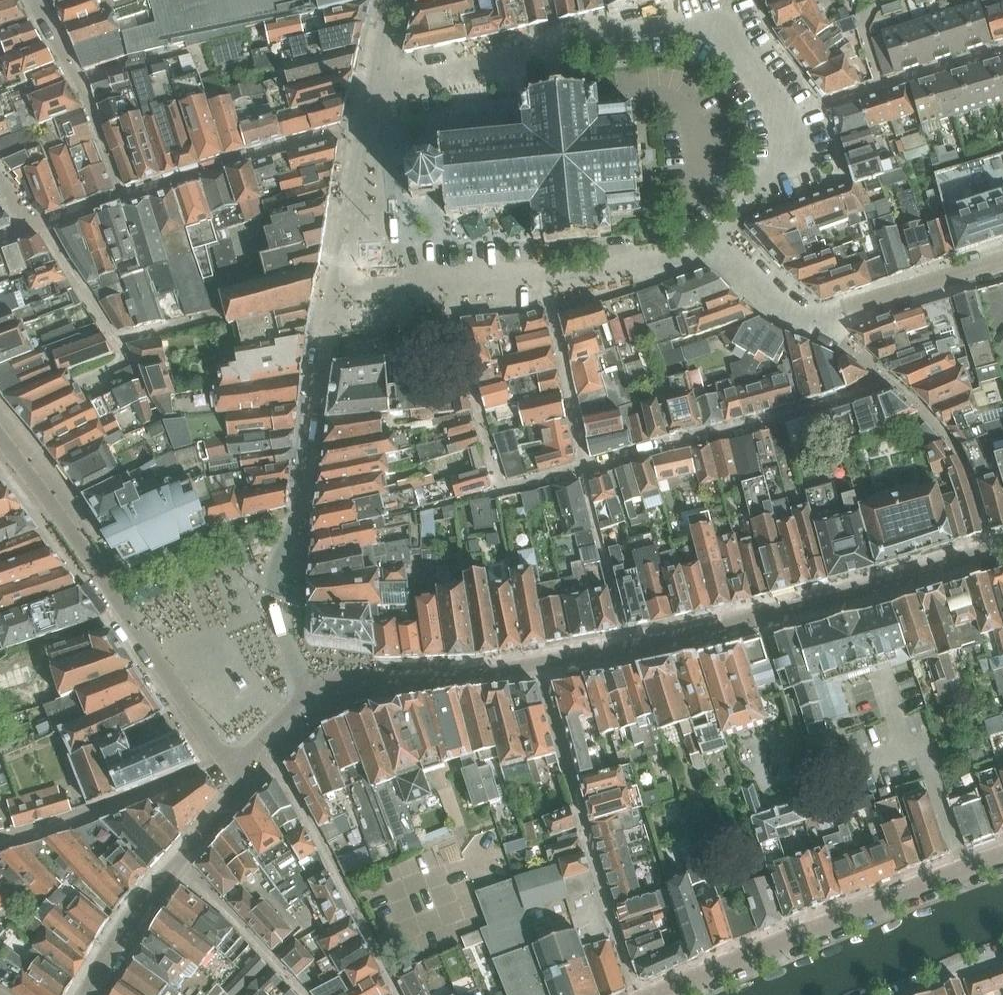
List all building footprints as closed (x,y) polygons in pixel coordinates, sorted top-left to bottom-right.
[(0,6),(0,28),(3,27),(21,21),(27,19),(18,0),(17,0),(0,6)] [(103,15),(131,6),(149,0),(80,0),(57,7),(66,27),(103,15)] [(149,0),(131,6),(103,15),(66,27),(74,46),(119,33),(119,32),(121,32),(117,20),(152,10),(149,0)] [(156,24),(162,48),(167,47),(156,0),(150,0),(156,24)] [(167,47),(174,45),(186,43),(187,46),(187,47),(187,48),(190,48),(245,32),(245,28),(265,24),(320,12),(369,2),(370,0),(156,0),(167,47)] [(411,27),(410,28),(462,18),(484,13),(481,0),(443,0),(416,7),(411,27)] [(523,0),(481,0),(484,13),(462,18),(468,39),(467,40),(529,26),(523,0)] [(548,21),(543,0),(523,0),(529,26),(548,21)] [(560,18),(579,14),(576,0),(555,0),(560,18)] [(579,14),(606,7),(604,0),(576,0),(579,14)] [(767,6),(775,22),(778,28),(801,16),(809,26),(818,35),(829,25),(819,0),(764,0),(767,6)] [(891,3),(894,12),(903,9),(900,0),(891,3)] [(996,0),(981,0),(994,41),(1002,38),(1002,22),(996,0)] [(979,1),(963,6),(975,47),(992,42),(979,1)] [(320,12),(265,24),(269,45),(291,41),(363,27),(369,2),(320,12)] [(894,12),(891,3),(882,6),(885,15),(894,12)] [(959,52),(975,47),(963,6),(946,11),(959,52)] [(842,19),(851,16),(848,7),(839,10),(842,19)] [(930,16),(943,57),(959,52),(946,11),(930,16)] [(778,28),(775,30),(786,45),(809,26),(801,16),(778,28)] [(853,16),(840,21),(844,34),(857,29),(853,16)] [(914,21),(927,62),(943,57),(930,16),(914,21)] [(462,18),(410,28),(405,52),(468,39),(462,18)] [(927,62),(914,21),(899,26),(911,67),(927,62)] [(818,42),(830,33),(831,35),(839,29),(834,22),(829,25),(818,35),(809,26),(786,45),(795,57),(805,49),(807,52),(819,43),(818,42)] [(42,44),(29,23),(23,25),(0,33),(0,43),(2,42),(8,57),(42,44)] [(894,72),(911,67),(899,26),(881,32),(882,35),(886,46),(890,59),(894,71),(894,72)] [(269,45),(251,49),(258,74),(285,67),(359,48),(363,27),(291,41),(269,45)] [(123,32),(129,56),(141,53),(135,29),(123,32)] [(805,49),(795,57),(808,73),(832,57),(832,56),(828,51),(844,37),(839,29),(831,35),(830,33),(818,42),(819,43),(807,52),(805,49)] [(84,70),(125,56),(119,33),(74,46),(84,70)] [(876,50),(886,46),(882,35),(872,38),(876,50)] [(832,57),(808,73),(826,95),(860,84),(864,82),(862,74),(857,76),(854,69),(850,70),(846,60),(856,56),(851,43),(846,44),(832,56),(832,57)] [(0,59),(0,84),(2,91),(4,95),(9,93),(8,89),(27,82),(24,74),(54,63),(42,44),(8,57),(2,59),(0,59)] [(880,63),(890,59),(886,46),(876,50),(880,63)] [(359,48),(285,67),(288,76),(265,83),(265,85),(251,88),(250,83),(230,89),(232,96),(229,97),(230,99),(232,106),(286,91),(354,72),(359,48)] [(191,54),(180,57),(185,72),(197,69),(191,54)] [(991,61),(1002,102),(1002,57),(991,61)] [(884,75),(894,71),(890,59),(880,63),(884,75)] [(170,83),(163,61),(125,70),(131,87),(159,175),(196,164),(170,83)] [(991,61),(974,66),(985,107),(1002,102),(991,61)] [(24,89),(11,94),(15,104),(30,98),(67,84),(56,66),(50,68),(35,74),(37,79),(22,85),(24,89)] [(974,66),(958,70),(970,111),(985,107),(974,66)] [(98,105),(113,101),(121,98),(119,91),(131,87),(125,70),(89,80),(98,105)] [(958,70),(942,74),(954,116),(970,111),(958,70)] [(349,95),(354,72),(286,91),(292,111),(349,95)] [(175,81),(170,83),(196,164),(224,155),(206,96),(205,93),(201,80),(199,73),(187,77),(178,80),(175,81)] [(942,74),(925,79),(937,121),(954,116),(942,74)] [(218,75),(202,80),(207,96),(218,92),(223,91),(218,75)] [(925,79),(909,84),(921,125),(937,121),(925,79)] [(30,98),(15,104),(17,111),(25,131),(40,125),(47,122),(47,123),(55,120),(84,110),(75,96),(67,84),(30,98)] [(532,220),(534,240),(545,239),(545,243),(558,242),(558,241),(589,238),(589,239),(602,237),(602,233),(612,232),(611,216),(643,213),(641,192),(639,192),(639,186),(645,185),(639,128),(633,129),(632,123),(634,123),(632,102),(600,105),(598,89),(587,90),(587,85),(574,87),(574,88),(543,91),(543,90),(530,91),(531,96),(520,97),(521,105),(522,116),(523,116),(524,118),(525,130),(525,131),(511,132),(511,131),(508,131),(508,132),(494,134),(494,133),(490,133),(490,134),(477,135),(477,134),(473,135),(473,136),(460,137),(460,136),(456,136),(456,137),(439,139),(441,159),(436,159),(432,159),(432,160),(422,161),(421,161),(421,160),(418,161),(409,162),(410,171),(409,171),(410,174),(410,175),(411,185),(411,189),(412,189),(413,198),(427,196),(435,195),(445,194),(447,214),(464,213),(467,213),(467,212),(481,211),(481,212),(484,211),(498,209),(498,210),(502,210),(502,209),(515,208),(519,208),(519,207),(532,206),(532,207),(533,207),(534,219),(534,220),(532,220)] [(905,85),(884,92),(893,120),(901,118),(914,114),(905,85)] [(121,98),(113,101),(119,119),(140,181),(159,175),(131,87),(119,91),(121,98)] [(232,106),(244,149),(291,136),(284,113),(292,111),(286,91),(232,106)] [(207,96),(206,96),(224,155),(244,149),(232,106),(230,99),(221,102),(218,92),(207,96)] [(884,92),(859,101),(869,127),(869,128),(878,125),(892,121),(893,120),(884,92)] [(5,117),(16,114),(15,111),(10,96),(9,93),(0,97),(0,119),(5,117)] [(343,121),(348,95),(349,95),(292,111),(299,134),(343,121)] [(105,123),(119,119),(113,101),(98,105),(105,123)] [(859,101),(831,109),(840,136),(869,127),(859,101)] [(67,140),(71,151),(96,143),(84,110),(55,120),(60,133),(65,131),(69,140),(67,140)] [(291,136),(299,134),(292,111),(284,113),(291,136)] [(11,132),(5,117),(0,119),(0,136),(11,132)] [(893,120),(892,121),(897,136),(905,133),(901,118),(893,120)] [(127,185),(140,181),(119,119),(105,123),(127,185)] [(510,119),(503,119),(504,128),(511,127),(510,119)] [(41,147),(63,207),(88,199),(71,151),(67,140),(69,140),(65,131),(60,133),(55,120),(47,123),(51,135),(29,144),(32,150),(41,147)] [(869,127),(840,136),(847,155),(876,147),(876,149),(880,148),(878,143),(875,144),(872,135),(876,134),(877,137),(882,135),(881,132),(878,125),(869,128),(869,127)] [(973,143),(992,136),(990,128),(970,134),(973,143)] [(32,150),(29,144),(23,131),(0,140),(0,155),(5,161),(26,152),(32,150)] [(923,132),(901,139),(905,152),(927,145),(923,132)] [(959,137),(939,141),(941,150),(961,146),(959,137)] [(279,178),(282,178),(336,161),(339,139),(276,157),(273,158),(279,178)] [(987,141),(979,143),(981,152),(990,150),(987,141)] [(71,151),(88,199),(114,190),(96,143),(71,151)] [(979,143),(970,146),(972,155),(981,152),(979,143)] [(927,145),(905,152),(908,161),(923,156),(930,154),(927,145)] [(18,177),(16,179),(20,184),(29,176),(38,199),(48,210),(48,212),(63,207),(41,147),(32,150),(26,152),(31,164),(13,171),(18,177)] [(847,155),(855,183),(880,176),(895,171),(901,169),(895,158),(880,162),(876,149),(876,147),(847,155)] [(956,151),(948,153),(950,161),(959,159),(956,151)] [(5,161),(13,171),(31,164),(26,152),(5,161)] [(948,153),(939,155),(941,163),(950,161),(948,153)] [(935,173),(939,189),(941,196),(947,220),(956,253),(958,252),(979,245),(980,245),(981,245),(981,244),(1002,237),(1002,238),(1002,154),(935,173)] [(282,178),(279,178),(273,158),(250,165),(262,204),(269,203),(268,200),(287,194),(282,178)] [(333,180),(336,161),(282,178),(287,194),(333,180)] [(226,173),(242,223),(266,216),(262,204),(250,165),(226,173)] [(226,173),(201,181),(217,231),(242,223),(226,173)] [(880,176),(864,181),(868,192),(883,188),(880,176)] [(333,180),(287,194),(268,200),(269,203),(262,204),(266,216),(270,214),(271,218),(330,199),(333,180)] [(198,182),(174,190),(205,282),(217,279),(209,247),(221,244),(217,231),(201,181),(198,182)] [(855,183),(839,189),(850,221),(852,226),(861,223),(859,216),(858,216),(856,213),(865,210),(863,206),(862,202),(858,191),(855,183)] [(839,189),(824,194),(835,226),(850,221),(839,189)] [(904,226),(897,228),(910,270),(915,268),(934,261),(914,192),(912,189),(899,193),(904,208),(908,210),(912,224),(904,226)] [(939,189),(927,193),(929,200),(941,196),(939,189)] [(174,190),(150,198),(169,259),(179,290),(188,315),(214,309),(205,282),(174,190)] [(824,194),(810,199),(821,231),(835,226),(824,194)] [(935,222),(928,225),(938,259),(956,253),(947,220),(941,196),(929,200),(935,222)] [(148,199),(123,208),(139,257),(144,271),(148,269),(153,284),(154,283),(159,297),(179,290),(169,259),(150,198),(148,199)] [(324,238),(325,231),(325,230),(324,230),(325,227),(326,227),(328,217),(330,199),(271,218),(274,228),(265,230),(271,252),(260,255),(267,280),(320,266),(324,246),(322,246),(323,240),(324,241),(325,238),(324,238)] [(810,199),(795,204),(806,235),(808,234),(810,239),(817,237),(816,236),(821,235),(820,231),(821,231),(810,199)] [(871,204),(863,206),(865,210),(866,213),(878,210),(881,218),(874,221),(881,244),(879,245),(883,256),(869,261),(864,263),(871,284),(891,277),(910,270),(897,228),(897,226),(895,226),(887,199),(871,204)] [(795,204),(779,209),(785,228),(788,235),(791,234),(798,231),(800,237),(806,235),(795,204)] [(121,208),(99,216),(124,293),(136,327),(167,320),(159,297),(154,283),(153,284),(148,269),(144,271),(139,257),(123,208),(121,208)] [(749,219),(746,226),(747,226),(754,233),(775,226),(776,231),(785,228),(779,209),(750,219),(749,219)] [(0,213),(0,230),(11,226),(11,219),(5,211),(0,213)] [(99,216),(81,222),(99,277),(103,288),(94,291),(101,302),(119,330),(136,327),(124,293),(99,216)] [(80,222),(56,230),(66,248),(71,258),(94,291),(103,288),(99,277),(81,222),(80,222)] [(775,226),(754,233),(763,244),(788,235),(785,228),(776,231),(775,226)] [(788,235),(763,244),(773,255),(803,243),(807,242),(808,243),(817,240),(817,237),(810,239),(808,234),(806,235),(800,237),(798,231),(791,234),(788,235)] [(40,235),(19,242),(30,270),(52,263),(52,262),(56,261),(51,254),(40,235)] [(222,238),(223,244),(232,242),(231,235),(222,238)] [(803,243),(773,255),(783,266),(784,267),(828,251),(826,245),(825,240),(818,242),(817,240),(808,243),(807,242),(803,243)] [(30,270),(19,242),(1,248),(7,267),(8,268),(10,267),(13,275),(30,270)] [(835,242),(826,245),(828,251),(837,248),(835,242)] [(828,251),(784,267),(802,284),(860,264),(857,255),(847,258),(843,246),(837,248),(828,251)] [(866,252),(857,255),(860,264),(861,264),(864,263),(869,261),(866,252)] [(860,264),(802,284),(803,285),(822,300),(871,284),(864,263),(861,264),(860,264)] [(58,265),(28,274),(28,275),(31,283),(33,290),(67,279),(64,275),(58,265)] [(13,275),(10,267),(8,268),(7,267),(0,269),(0,284),(10,280),(14,279),(13,275)] [(313,300),(319,268),(222,293),(230,324),(238,322),(238,321),(313,300)] [(233,270),(235,279),(242,278),(239,269),(233,270)] [(233,270),(230,271),(227,272),(229,281),(235,279),(233,270)] [(706,270),(691,275),(701,301),(704,300),(731,290),(714,273),(706,270)] [(229,281),(227,272),(221,273),(223,282),(229,281)] [(0,301),(0,317),(74,290),(67,279),(33,290),(31,283),(26,285),(24,277),(24,276),(23,275),(14,279),(10,280),(13,287),(10,289),(13,296),(0,301)] [(691,275),(664,284),(671,312),(674,311),(701,301),(691,275)] [(0,284),(0,301),(13,296),(10,289),(13,287),(10,280),(0,284)] [(664,284),(637,293),(648,324),(649,326),(661,322),(675,318),(674,311),(671,312),(664,284)] [(74,290),(0,317),(0,333),(23,325),(42,319),(78,305),(82,303),(74,290)] [(701,301),(674,311),(675,318),(707,308),(709,311),(741,301),(731,290),(704,300),(701,301)] [(957,303),(961,318),(970,349),(977,369),(998,364),(994,349),(977,295),(976,292),(955,297),(957,303)] [(921,307),(926,327),(932,325),(934,331),(935,334),(937,342),(941,355),(932,358),(893,372),(912,389),(957,370),(954,361),(950,349),(965,345),(953,304),(951,298),(921,307)] [(244,348),(306,338),(313,300),(238,321),(238,322),(244,348)] [(661,322),(649,326),(652,338),(655,346),(658,345),(671,341),(683,338),(683,339),(756,316),(741,301),(709,311),(707,308),(675,318),(661,322)] [(600,304),(561,316),(564,328),(567,337),(572,361),(578,396),(579,396),(579,398),(579,397),(581,404),(609,397),(613,410),(636,402),(631,385),(625,366),(619,345),(615,347),(602,303),(600,303),(600,304)] [(900,335),(907,333),(926,327),(921,307),(896,314),(894,315),(900,335)] [(523,334),(549,328),(545,309),(522,314),(518,314),(523,334)] [(518,314),(498,316),(503,339),(523,334),(518,314)] [(851,331),(865,345),(900,335),(894,315),(851,331)] [(469,349),(473,364),(498,359),(503,358),(499,340),(503,339),(498,316),(462,320),(468,345),(469,349)] [(760,318),(721,334),(723,339),(726,346),(733,343),(743,349),(747,351),(742,361),(731,364),(734,378),(749,374),(748,371),(760,349),(774,327),(760,318)] [(0,333),(0,367),(35,353),(30,342),(23,325),(0,333)] [(75,332),(73,325),(42,338),(45,344),(75,332)] [(760,349),(748,371),(749,374),(750,374),(757,372),(757,369),(766,355),(774,360),(778,362),(784,352),(789,354),(791,352),(790,349),(787,334),(786,334),(774,327),(760,349)] [(549,328),(523,334),(503,339),(499,340),(503,358),(553,347),(549,328)] [(934,331),(924,334),(925,338),(909,342),(907,333),(900,335),(865,345),(868,349),(880,360),(928,345),(937,342),(935,334),(934,331)] [(809,343),(787,334),(790,349),(791,352),(791,355),(802,400),(822,395),(825,394),(810,349),(809,343)] [(68,371),(115,353),(104,335),(98,336),(84,342),(81,335),(44,350),(35,353),(0,367),(0,391),(5,397),(68,371)] [(141,368),(165,364),(168,363),(162,337),(128,345),(141,368)] [(244,348),(242,349),(238,350),(240,365),(221,368),(220,370),(223,387),(301,373),(301,372),(302,362),(303,363),(303,360),(304,353),(304,351),(306,338),(244,348)] [(683,348),(687,361),(712,353),(708,340),(683,348)] [(671,341),(658,345),(660,349),(663,354),(675,350),(675,349),(671,341)] [(814,345),(809,343),(810,349),(825,394),(846,386),(835,354),(823,349),(814,345)] [(928,345),(880,360),(893,372),(932,358),(928,345)] [(503,358),(498,359),(504,381),(507,381),(519,378),(530,375),(558,369),(553,347),(503,358)] [(675,350),(663,354),(666,365),(686,360),(682,348),(675,350)] [(838,355),(835,354),(846,386),(850,385),(868,375),(846,358),(838,355)] [(788,360),(784,361),(785,365),(794,396),(795,402),(802,400),(791,355),(787,356),(788,360)] [(964,367),(970,365),(968,357),(954,361),(957,370),(912,389),(931,407),(972,390),(964,367)] [(330,417),(330,419),(381,414),(390,413),(411,411),(414,424),(428,421),(435,419),(435,413),(438,413),(436,386),(436,382),(432,382),(430,382),(430,383),(416,384),(414,384),(407,385),(407,384),(405,385),(398,386),(398,385),(396,385),(396,386),(388,387),(385,358),(338,364),(335,383),(334,383),(332,399),(333,400),(330,417)] [(498,359),(473,364),(480,387),(481,387),(504,381),(498,359)] [(641,361),(625,366),(631,385),(646,380),(641,361)] [(141,368),(152,398),(176,394),(165,364),(141,368)] [(998,364),(977,369),(981,382),(1002,377),(998,364)] [(133,365),(127,367),(134,383),(140,380),(133,365)] [(778,367),(767,369),(768,376),(769,379),(777,407),(796,402),(795,402),(794,396),(785,365),(778,366),(778,367)] [(127,367),(121,370),(128,385),(134,383),(127,367)] [(504,381),(481,387),(487,410),(495,408),(556,394),(561,393),(560,379),(558,369),(530,375),(519,378),(507,381),(504,381)] [(122,388),(128,385),(121,370),(116,373),(122,388)] [(700,370),(690,373),(694,390),(705,387),(704,386),(700,370)] [(89,404),(80,385),(76,387),(68,371),(5,397),(6,399),(7,398),(32,428),(35,432),(89,404)] [(184,414),(185,417),(185,419),(203,416),(298,403),(301,373),(223,387),(212,389),(176,394),(152,398),(155,402),(162,401),(167,405),(173,404),(175,415),(184,414)] [(675,396),(658,401),(663,416),(669,436),(704,427),(697,402),(695,391),(694,390),(690,373),(689,373),(671,378),(672,382),(675,396)] [(765,380),(752,384),(760,412),(777,407),(769,379),(768,376),(764,377),(765,380)] [(465,377),(452,379),(453,385),(457,411),(458,414),(471,411),(472,410),(469,393),(465,377)] [(733,378),(715,383),(718,394),(726,421),(743,417),(735,385),(733,378)] [(128,385),(122,388),(117,390),(89,404),(35,432),(46,447),(47,447),(48,448),(125,409),(137,403),(147,399),(147,398),(140,380),(134,383),(128,385)] [(672,382),(649,389),(653,402),(658,401),(675,396),(672,382)] [(740,384),(735,385),(743,417),(760,412),(752,384),(741,387),(740,384)] [(453,385),(436,386),(438,413),(457,411),(453,385)] [(705,387),(694,390),(695,391),(697,402),(704,427),(726,421),(718,394),(708,397),(705,387)] [(853,403),(831,410),(833,416),(836,426),(836,428),(842,442),(884,426),(918,412),(904,399),(893,390),(853,403)] [(989,435),(986,425),(985,425),(979,411),(972,390),(931,407),(947,426),(963,445),(989,435)] [(556,394),(495,408),(499,420),(522,414),(525,427),(539,423),(566,418),(562,393),(561,393),(556,394)] [(609,397),(581,404),(581,409),(583,417),(587,439),(624,430),(619,411),(613,412),(613,410),(609,397)] [(60,464),(122,431),(123,432),(125,436),(155,425),(147,399),(137,403),(125,409),(48,448),(55,457),(56,459),(56,458),(59,462),(59,463),(60,464)] [(162,401),(155,402),(156,404),(165,416),(175,415),(173,404),(167,405),(162,401)] [(653,402),(642,406),(645,414),(651,441),(669,436),(663,416),(658,401),(653,402)] [(638,407),(636,402),(613,410),(613,412),(619,411),(638,407)] [(298,403),(203,416),(185,419),(185,417),(161,420),(161,422),(174,451),(174,453),(198,447),(199,447),(198,444),(227,438),(228,439),(229,437),(295,429),(298,405),(297,405),(298,404),(298,403)] [(624,430),(587,439),(591,457),(634,446),(633,445),(629,429),(633,428),(630,417),(645,414),(642,406),(638,407),(619,411),(624,430)] [(806,418),(787,424),(795,452),(816,445),(813,435),(836,428),(836,426),(833,416),(831,410),(806,418)] [(328,438),(326,446),(333,444),(415,430),(414,424),(411,411),(390,413),(381,414),(330,419),(328,438)] [(435,419),(428,421),(430,427),(444,424),(473,417),(471,411),(458,414),(435,419)] [(645,414),(630,417),(633,428),(637,444),(651,441),(645,414)] [(434,434),(427,435),(429,444),(477,432),(473,417),(444,424),(446,434),(434,436),(434,434)] [(543,440),(520,444),(522,452),(524,457),(524,459),(573,447),(567,418),(566,418),(539,423),(543,440)] [(1002,486),(1002,421),(986,425),(989,435),(990,439),(992,444),(995,456),(1000,474),(1002,486)] [(121,477),(173,452),(174,451),(161,422),(155,425),(125,436),(123,432),(122,431),(60,464),(84,496),(112,482),(121,477)] [(926,422),(921,427),(926,447),(937,443),(943,440),(930,426),(926,422)] [(770,430),(776,454),(794,450),(787,424),(770,430)] [(241,454),(293,448),(293,447),(295,431),(295,430),(295,429),(229,437),(228,439),(227,438),(198,444),(199,447),(203,462),(208,461),(219,459),(231,456),(241,454)] [(515,430),(495,435),(502,458),(522,452),(520,444),(515,430)] [(776,454),(770,430),(754,434),(761,460),(776,454)] [(323,466),(323,467),(386,455),(399,452),(412,449),(409,432),(333,445),(326,446),(326,447),(327,448),(326,452),(325,452),(325,454),(326,454),(323,466)] [(429,444),(418,447),(423,463),(436,459),(470,449),(482,445),(477,432),(429,444)] [(771,592),(795,586),(778,524),(779,524),(777,515),(776,515),(773,503),(761,460),(754,434),(730,440),(740,473),(743,483),(742,483),(750,513),(771,592)] [(1000,474),(995,456),(992,444),(990,439),(989,435),(963,445),(980,481),(994,528),(995,528),(994,527),(998,526),(999,526),(1000,526),(1000,525),(1002,524),(1002,486),(1000,474)] [(710,445),(719,478),(740,473),(730,440),(710,445)] [(948,469),(955,493),(968,537),(977,534),(977,533),(981,532),(982,532),(964,473),(955,457),(943,440),(937,443),(926,447),(934,474),(948,469)] [(482,445),(470,449),(476,471),(487,467),(482,447),(482,445)] [(719,478),(710,445),(691,448),(696,467),(700,484),(719,479),(719,478)] [(173,452),(149,463),(121,477),(112,482),(84,496),(126,562),(208,527),(200,503),(211,499),(208,478),(205,462),(203,462),(202,462),(198,447),(174,453),(173,453),(173,452)] [(576,461),(573,447),(524,459),(528,473),(576,461)] [(243,471),(291,464),(293,448),(241,454),(231,456),(219,459),(208,461),(211,478),(233,474),(243,472),(243,471)] [(691,448),(672,452),(676,472),(696,467),(691,448)] [(522,452),(502,458),(508,479),(528,473),(524,459),(524,457),(522,452)] [(672,452),(651,458),(655,475),(657,481),(677,476),(676,472),(672,452)] [(320,485),(319,487),(385,473),(413,467),(411,458),(395,462),(396,463),(388,465),(386,455),(323,467),(322,468),(323,468),(320,485)] [(651,458),(634,464),(634,465),(643,497),(647,509),(664,504),(657,481),(655,475),(651,458)] [(291,464),(243,471),(243,472),(233,474),(237,493),(290,481),(292,465),(291,465),(291,464)] [(634,465),(616,470),(631,519),(632,519),(633,525),(649,521),(648,514),(638,517),(633,500),(643,497),(634,465)] [(476,471),(452,477),(457,497),(492,487),(487,467),(476,471)] [(589,478),(594,503),(607,499),(613,519),(614,524),(626,521),(618,495),(617,496),(609,472),(589,478)] [(319,487),(316,511),(383,496),(390,495),(397,493),(395,489),(400,488),(399,484),(388,487),(385,473),(319,487)] [(208,478),(211,499),(200,503),(208,527),(243,518),(243,517),(237,493),(233,474),(211,478),(209,478),(208,478)] [(434,475),(422,478),(424,486),(436,482),(434,475)] [(400,488),(395,489),(397,493),(402,492),(424,486),(422,478),(422,476),(398,482),(399,484),(400,488)] [(580,479),(554,486),(561,515),(562,518),(566,534),(575,532),(592,528),(587,508),(580,479)] [(290,481),(237,493),(243,517),(286,506),(288,506),(288,504),(287,503),(289,485),(290,485),(290,482),(290,481)] [(829,576),(851,571),(851,570),(857,569),(875,564),(859,501),(856,492),(843,495),(846,508),(850,508),(852,515),(844,517),(834,483),(806,491),(810,505),(829,576)] [(859,501),(875,564),(909,554),(911,555),(913,555),(913,553),(920,551),(921,552),(922,552),(923,550),(933,547),(954,541),(941,497),(938,485),(865,505),(864,500),(859,501)] [(18,513),(19,513),(19,512),(17,510),(1,489),(0,487),(0,520),(18,513)] [(539,490),(522,494),(526,511),(527,511),(543,507),(539,490)] [(316,513),(315,533),(315,534),(374,520),(388,517),(417,511),(417,508),(417,507),(409,509),(408,503),(405,504),(402,492),(397,493),(390,495),(383,496),(316,511),(316,513)] [(955,493),(941,497),(954,541),(968,537),(955,493)] [(793,520),(791,510),(788,499),(773,503),(776,515),(777,515),(779,524),(778,524),(795,586),(813,581),(795,520),(793,520)] [(489,500),(473,502),(473,503),(477,528),(494,525),(489,500)] [(795,520),(813,581),(829,576),(810,505),(791,510),(793,520),(795,520)] [(451,507),(443,509),(445,520),(457,517),(458,517),(455,507),(451,507)] [(524,508),(517,509),(519,521),(526,520),(524,508)] [(430,524),(422,525),(422,538),(436,537),(437,537),(435,510),(435,509),(429,511),(430,524)] [(315,534),(313,558),(314,558),(379,544),(376,533),(409,526),(411,551),(423,551),(422,538),(422,525),(422,523),(419,524),(418,513),(417,511),(388,517),(374,520),(315,534)] [(429,511),(421,513),(422,523),(422,525),(430,524),(429,511)] [(31,531),(31,530),(18,513),(0,520),(0,542),(31,531)] [(737,542),(752,597),(771,592),(750,513),(742,515),(749,539),(737,542)] [(687,518),(693,540),(712,606),(731,602),(715,540),(709,514),(687,518)] [(613,519),(600,523),(602,529),(614,524),(613,519)] [(592,528),(575,532),(580,548),(581,548),(597,545),(593,534),(592,528)] [(46,550),(44,548),(31,531),(0,542),(0,564),(46,550)] [(666,617),(676,615),(653,533),(630,538),(637,568),(651,621),(661,618),(661,615),(665,614),(666,617)] [(734,534),(715,540),(731,602),(752,597),(737,542),(736,542),(734,534)] [(436,537),(422,538),(423,551),(437,550),(436,537)] [(311,583),(311,584),(367,572),(379,570),(378,569),(390,567),(398,566),(399,567),(405,566),(406,566),(412,565),(409,539),(387,544),(386,543),(379,544),(314,558),(311,583)] [(479,540),(470,541),(471,552),(481,551),(479,540)] [(693,610),(712,606),(693,540),(684,542),(689,565),(681,567),(693,610)] [(581,548),(580,548),(581,555),(598,552),(597,545),(581,548)] [(629,625),(651,621),(637,568),(625,571),(624,567),(625,565),(620,545),(610,548),(629,625)] [(59,568),(58,566),(46,550),(0,564),(0,586),(59,568)] [(437,550),(423,551),(424,563),(438,562),(437,550)] [(527,569),(511,572),(523,641),(523,646),(538,643),(538,644),(546,642),(536,586),(541,584),(538,567),(535,550),(526,551),(521,558),(522,562),(526,564),(527,569)] [(676,550),(659,554),(676,615),(688,612),(687,612),(692,611),(693,611),(693,610),(681,567),(676,550)] [(575,578),(561,580),(564,597),(571,637),(597,632),(595,627),(583,561),(572,564),(575,578)] [(311,584),(311,609),(314,609),(370,608),(396,607),(411,607),(411,602),(409,582),(408,582),(406,566),(405,566),(399,567),(398,566),(390,567),(378,569),(379,570),(367,572),(311,584)] [(449,567),(439,568),(440,589),(439,589),(448,649),(448,655),(476,654),(472,620),(467,585),(446,588),(446,585),(451,584),(449,567)] [(16,609),(75,589),(59,568),(0,586),(0,614),(16,609)] [(1002,628),(1002,570),(989,574),(990,574),(988,575),(1002,628)] [(487,572),(465,575),(467,585),(472,620),(476,654),(500,650),(489,585),(487,572)] [(966,582),(982,634),(994,631),(1001,657),(990,660),(993,671),(1002,669),(1002,628),(988,575),(988,574),(986,575),(982,577),(982,576),(980,577),(966,582)] [(541,584),(536,586),(546,642),(566,638),(566,639),(571,638),(571,637),(564,597),(561,580),(541,584)] [(943,589),(961,645),(976,641),(977,645),(985,642),(982,634),(966,582),(966,581),(943,589)] [(511,582),(489,585),(500,650),(522,646),(522,641),(511,582)] [(607,588),(590,592),(596,627),(598,632),(617,628),(607,588)] [(0,650),(43,636),(97,618),(75,589),(16,609),(0,614),(0,649),(0,650)] [(919,596),(954,701),(963,698),(950,652),(962,649),(961,645),(943,589),(919,596)] [(908,648),(912,659),(912,660),(927,654),(929,659),(928,660),(943,707),(955,703),(954,701),(919,596),(893,604),(894,605),(908,648)] [(439,597),(417,599),(417,601),(425,656),(447,655),(447,650),(439,597)] [(411,607),(396,607),(402,657),(425,656),(417,601),(411,602),(411,607)] [(863,611),(824,621),(797,629),(797,628),(776,634),(776,635),(769,637),(777,661),(775,661),(779,671),(787,668),(793,688),(796,687),(810,734),(829,728),(826,722),(851,714),(850,713),(849,713),(839,681),(912,659),(908,648),(894,605),(893,605),(891,605),(863,612),(863,611)] [(396,607),(370,608),(375,646),(375,648),(376,648),(376,652),(375,652),(376,653),(377,655),(377,656),(377,657),(378,657),(379,658),(380,657),(380,658),(381,658),(381,657),(390,657),(394,657),(394,658),(395,658),(395,657),(398,657),(398,658),(399,658),(399,657),(400,657),(400,658),(402,658),(402,657),(396,607)] [(370,608),(314,609),(315,638),(343,642),(374,646),(375,646),(370,608)] [(97,618),(43,636),(63,698),(135,671),(118,647),(97,618)] [(699,653),(699,654),(724,732),(740,727),(742,732),(752,729),(751,724),(768,719),(767,716),(764,709),(765,709),(764,706),(763,706),(761,699),(761,697),(760,697),(758,692),(759,691),(758,688),(776,682),(769,661),(764,644),(762,638),(742,644),(742,643),(724,647),(724,646),(715,649),(699,653)] [(693,729),(706,767),(707,767),(706,764),(705,762),(703,757),(729,749),(724,732),(699,654),(672,660),(691,720),(706,715),(709,724),(693,729)] [(660,729),(680,723),(685,737),(685,736),(687,740),(686,740),(691,755),(696,770),(706,767),(693,729),(691,720),(672,660),(640,667),(660,729)] [(655,744),(663,742),(664,742),(660,729),(640,667),(622,670),(644,743),(650,761),(655,760),(654,756),(658,755),(655,744)] [(993,671),(1001,695),(1002,695),(1002,669),(993,671)] [(604,674),(627,749),(635,746),(637,746),(637,745),(644,743),(622,670),(604,674)] [(63,698),(45,705),(55,731),(61,728),(75,756),(72,757),(80,779),(79,779),(83,787),(90,804),(119,795),(158,779),(198,763),(196,760),(195,760),(192,755),(193,755),(190,751),(190,752),(186,747),(187,746),(185,743),(184,743),(180,738),(181,737),(179,734),(177,735),(133,755),(124,733),(164,714),(153,697),(154,697),(146,685),(145,686),(135,671),(63,698)] [(612,736),(619,759),(629,756),(627,749),(604,674),(585,677),(596,717),(601,735),(616,731),(617,735),(612,736)] [(585,677),(571,679),(570,681),(557,683),(555,687),(564,720),(563,721),(572,749),(578,774),(584,773),(602,768),(601,764),(602,764),(597,746),(588,749),(579,721),(596,717),(585,677)] [(538,684),(510,687),(512,693),(529,760),(532,771),(536,784),(543,782),(536,759),(547,756),(550,767),(560,764),(550,729),(538,684)] [(490,690),(484,690),(501,763),(506,779),(532,771),(529,760),(512,693),(510,687),(492,690),(492,689),(490,689),(490,690)] [(500,758),(484,690),(458,693),(490,802),(501,798),(491,768),(485,769),(483,763),(500,758)] [(428,698),(425,698),(425,699),(443,756),(445,762),(461,757),(465,770),(463,770),(475,807),(490,802),(458,693),(428,698)] [(403,702),(400,702),(400,703),(422,763),(425,773),(447,766),(445,762),(443,756),(425,699),(403,702)] [(863,712),(883,708),(881,699),(861,703),(863,712)] [(375,706),(373,707),(408,804),(433,795),(425,773),(422,763),(400,703),(375,706)] [(395,840),(417,832),(407,805),(408,804),(373,707),(348,717),(395,840)] [(996,716),(985,720),(988,731),(992,730),(997,720),(996,716)] [(325,726),(343,768),(349,785),(358,809),(357,810),(362,826),(375,862),(382,859),(378,847),(395,840),(348,717),(325,726)] [(37,741),(35,734),(35,733),(31,722),(0,733),(0,757),(37,741)] [(49,722),(37,727),(40,734),(52,729),(49,722)] [(324,727),(304,747),(335,818),(336,819),(347,814),(353,830),(357,829),(362,826),(357,810),(358,809),(349,785),(343,768),(325,726),(324,727)] [(321,826),(336,819),(335,818),(304,747),(301,749),(302,750),(289,762),(288,762),(287,764),(289,767),(297,782),(303,794),(305,797),(314,814),(317,819),(316,820),(317,822),(318,821),(321,826)] [(981,747),(970,751),(972,757),(974,763),(982,761),(985,760),(981,747)] [(999,780),(989,783),(982,761),(974,763),(974,764),(987,803),(996,829),(998,834),(1002,833),(1002,791),(999,780)] [(631,787),(629,781),(626,782),(622,767),(579,778),(586,800),(628,788),(631,787)] [(0,776),(0,787),(9,784),(5,774),(0,776)] [(180,808),(191,823),(202,811),(203,812),(206,807),(218,793),(207,775),(173,790),(171,791),(180,808)] [(299,873),(305,884),(311,881),(329,871),(318,849),(305,828),(291,804),(275,779),(258,797),(279,829),(300,861),(298,863),(303,871),(299,873)] [(902,788),(895,790),(897,797),(898,796),(900,801),(905,800),(923,857),(925,862),(948,853),(947,853),(948,853),(948,851),(946,847),(933,805),(932,804),(929,795),(930,795),(925,780),(902,788)] [(671,782),(659,785),(663,799),(675,795),(671,782)] [(754,784),(742,788),(750,812),(760,840),(761,844),(780,838),(777,829),(790,825),(806,820),(806,819),(805,819),(800,805),(801,804),(801,803),(800,804),(799,802),(798,803),(798,804),(792,806),(791,805),(790,805),(790,806),(782,809),(782,808),(780,808),(780,809),(772,812),(772,810),(770,811),(771,812),(763,814),(763,813),(762,813),(759,807),(761,806),(761,805),(760,805),(754,786),(755,786),(754,784)] [(886,787),(880,790),(881,796),(882,797),(889,794),(886,787)] [(628,788),(586,800),(592,822),(597,820),(634,810),(628,788)] [(657,789),(644,793),(647,806),(661,802),(657,789)] [(181,835),(191,823),(180,808),(171,791),(151,801),(129,811),(124,812),(130,819),(132,816),(144,829),(161,815),(181,835)] [(67,793),(11,808),(16,827),(30,823),(72,810),(67,793)] [(968,803),(965,793),(950,798),(966,846),(967,846),(967,845),(973,844),(994,836),(981,798),(968,803)] [(866,798),(855,802),(858,811),(875,805),(875,804),(873,798),(872,796),(870,797),(866,798)] [(898,874),(921,865),(919,858),(898,796),(897,797),(875,804),(875,805),(880,821),(898,874)] [(275,889),(299,873),(303,871),(298,863),(300,861),(279,829),(258,797),(234,823),(251,846),(247,850),(275,889)] [(855,802),(842,808),(845,816),(858,811),(855,802)] [(572,807),(544,819),(552,837),(578,828),(572,807)] [(597,840),(645,825),(640,808),(592,822),(597,840)] [(124,812),(101,821),(122,841),(126,846),(150,869),(166,851),(144,829),(132,816),(130,819),(124,812)] [(422,823),(426,836),(455,827),(451,814),(422,823)] [(144,829),(166,851),(167,852),(181,836),(181,835),(161,815),(144,829)] [(336,819),(321,826),(323,831),(328,842),(342,835),(336,819)] [(122,841),(101,821),(74,831),(102,860),(122,841)] [(880,821),(869,824),(876,844),(870,847),(880,880),(898,874),(880,821)] [(247,850),(251,846),(234,823),(213,846),(214,847),(213,847),(228,866),(228,867),(241,884),(242,884),(257,903),(271,892),(275,889),(247,850)] [(830,851),(836,850),(835,847),(834,844),(845,841),(844,837),(851,834),(848,823),(840,826),(841,832),(824,838),(827,846),(809,852),(825,902),(843,895),(830,851)] [(645,825),(597,840),(602,856),(650,841),(645,825)] [(790,825),(777,829),(780,838),(793,834),(790,825)] [(353,830),(348,833),(353,845),(362,841),(357,829),(353,830)] [(132,891),(131,891),(102,860),(74,831),(44,840),(76,872),(81,877),(114,911),(115,911),(132,891)] [(585,853),(579,832),(559,839),(560,843),(546,847),(552,867),(562,865),(561,860),(585,853)] [(851,834),(844,837),(845,841),(846,846),(854,843),(851,834)] [(504,837),(509,853),(515,851),(510,835),(504,837)] [(780,838),(761,844),(772,875),(786,918),(807,910),(789,859),(788,859),(780,838)] [(44,840),(27,845),(63,886),(76,872),(44,840)] [(102,860),(131,891),(150,869),(126,846),(122,841),(102,860)] [(607,872),(655,856),(650,841),(602,856),(607,872)] [(860,888),(877,881),(867,848),(857,851),(854,843),(846,846),(845,846),(849,855),(848,855),(860,888)] [(51,899),(63,886),(27,845),(0,853),(0,855),(30,887),(39,897),(46,904),(51,899)] [(713,878),(708,864),(705,865),(698,845),(687,848),(687,849),(681,851),(688,875),(667,884),(683,933),(692,960),(714,949),(692,885),(713,878)] [(302,928),(287,910),(271,892),(257,903),(242,884),(241,884),(228,867),(228,866),(213,847),(213,846),(195,866),(227,901),(249,925),(272,950),(278,944),(281,947),(302,928)] [(830,851),(843,895),(860,888),(848,855),(840,858),(837,849),(836,850),(830,851)] [(789,859),(807,910),(825,902),(809,852),(789,859)] [(516,878),(513,879),(535,945),(577,931),(567,900),(561,880),(590,871),(585,853),(561,860),(562,865),(552,867),(516,878)] [(5,876),(23,894),(30,887),(0,855),(0,881),(5,876)] [(655,856),(607,872),(608,877),(611,888),(660,873),(657,864),(655,856)] [(519,863),(512,865),(516,876),(527,872),(524,866),(519,863)] [(329,871),(311,881),(305,884),(308,890),(314,887),(333,924),(351,915),(351,914),(349,911),(346,905),(347,905),(346,904),(345,905),(342,897),(339,890),(338,890),(335,883),(335,884),(331,876),(329,871)] [(51,899),(96,940),(110,918),(73,887),(81,877),(76,872),(63,886),(51,899)] [(275,889),(271,892),(287,910),(303,895),(306,894),(305,892),(308,890),(305,884),(299,873),(275,889)] [(660,873),(611,888),(614,898),(616,904),(665,890),(664,886),(660,873)] [(759,930),(783,920),(768,877),(756,881),(756,880),(754,881),(755,881),(744,885),(746,891),(751,906),(759,930)] [(714,949),(734,940),(725,910),(723,904),(721,899),(714,878),(713,878),(692,885),(714,949)] [(513,879),(476,892),(489,926),(482,929),(487,942),(508,994),(552,994),(535,945),(513,879)] [(193,932),(211,910),(181,887),(166,910),(193,932)] [(10,899),(0,889),(0,911),(10,899)] [(665,890),(616,904),(622,922),(671,907),(665,890)] [(599,994),(616,994),(626,990),(611,941),(610,941),(596,891),(567,900),(577,931),(584,951),(599,994)] [(723,904),(725,910),(734,940),(759,930),(751,906),(739,911),(733,895),(721,899),(723,904)] [(39,897),(33,903),(40,910),(46,904),(39,897)] [(40,910),(35,916),(40,920),(44,925),(47,928),(86,959),(96,940),(51,899),(46,904),(40,910)] [(673,911),(671,907),(622,922),(622,923),(621,923),(622,925),(624,929),(623,930),(624,931),(625,934),(625,935),(626,935),(627,940),(626,940),(627,941),(628,941),(628,942),(659,932),(656,921),(665,918),(664,914),(673,911)] [(201,969),(215,981),(223,989),(240,973),(217,951),(193,932),(166,910),(153,932),(201,969)] [(235,929),(211,910),(193,932),(217,951),(235,929)] [(318,941),(328,957),(363,938),(356,925),(351,915),(333,924),(322,930),(325,937),(318,941)] [(37,920),(31,928),(40,935),(46,927),(37,920)] [(47,928),(34,946),(75,977),(86,959),(47,928)] [(235,929),(217,951),(240,973),(259,954),(235,929)] [(482,929),(463,937),(467,949),(487,942),(482,929)] [(584,951),(577,931),(535,945),(552,994),(599,994),(584,951)] [(663,939),(661,931),(659,932),(628,942),(635,963),(681,943),(678,935),(663,939)] [(135,960),(168,984),(181,993),(183,994),(198,994),(202,991),(207,994),(223,994),(226,992),(223,989),(215,981),(201,969),(153,932),(135,960)] [(322,961),(318,963),(323,974),(319,976),(322,983),(346,970),(372,955),(363,938),(328,957),(325,959),(325,957),(321,959),(322,961)] [(297,977),(304,971),(316,960),(298,940),(293,944),(278,957),(297,977)] [(688,962),(688,961),(681,943),(635,963),(641,978),(646,980),(688,962)] [(73,980),(32,949),(24,959),(12,950),(7,958),(6,958),(56,994),(65,994),(73,980)] [(3,968),(9,973),(1,983),(18,994),(56,994),(6,958),(7,958),(0,953),(0,966),(3,968)] [(259,954),(240,973),(223,989),(229,994),(243,994),(271,968),(259,954)] [(372,955),(346,970),(353,981),(349,984),(352,989),(380,972),(377,966),(378,966),(375,961),(374,961),(372,955)] [(168,984),(135,960),(122,981),(141,994),(179,994),(181,993),(168,984)] [(418,965),(397,976),(407,994),(431,994),(418,965)] [(966,981),(971,994),(987,994),(986,993),(1002,987),(1002,967),(966,981)] [(271,968),(243,994),(295,994),(271,968)] [(304,971),(297,977),(304,985),(311,980),(304,971)] [(392,993),(388,986),(380,972),(352,989),(349,991),(342,994),(389,994),(392,993)] [(341,978),(311,993),(313,994),(342,994),(349,991),(341,978)] [(122,981),(113,994),(141,994),(122,981)] [(946,988),(949,994),(966,994),(961,982),(946,988)]
